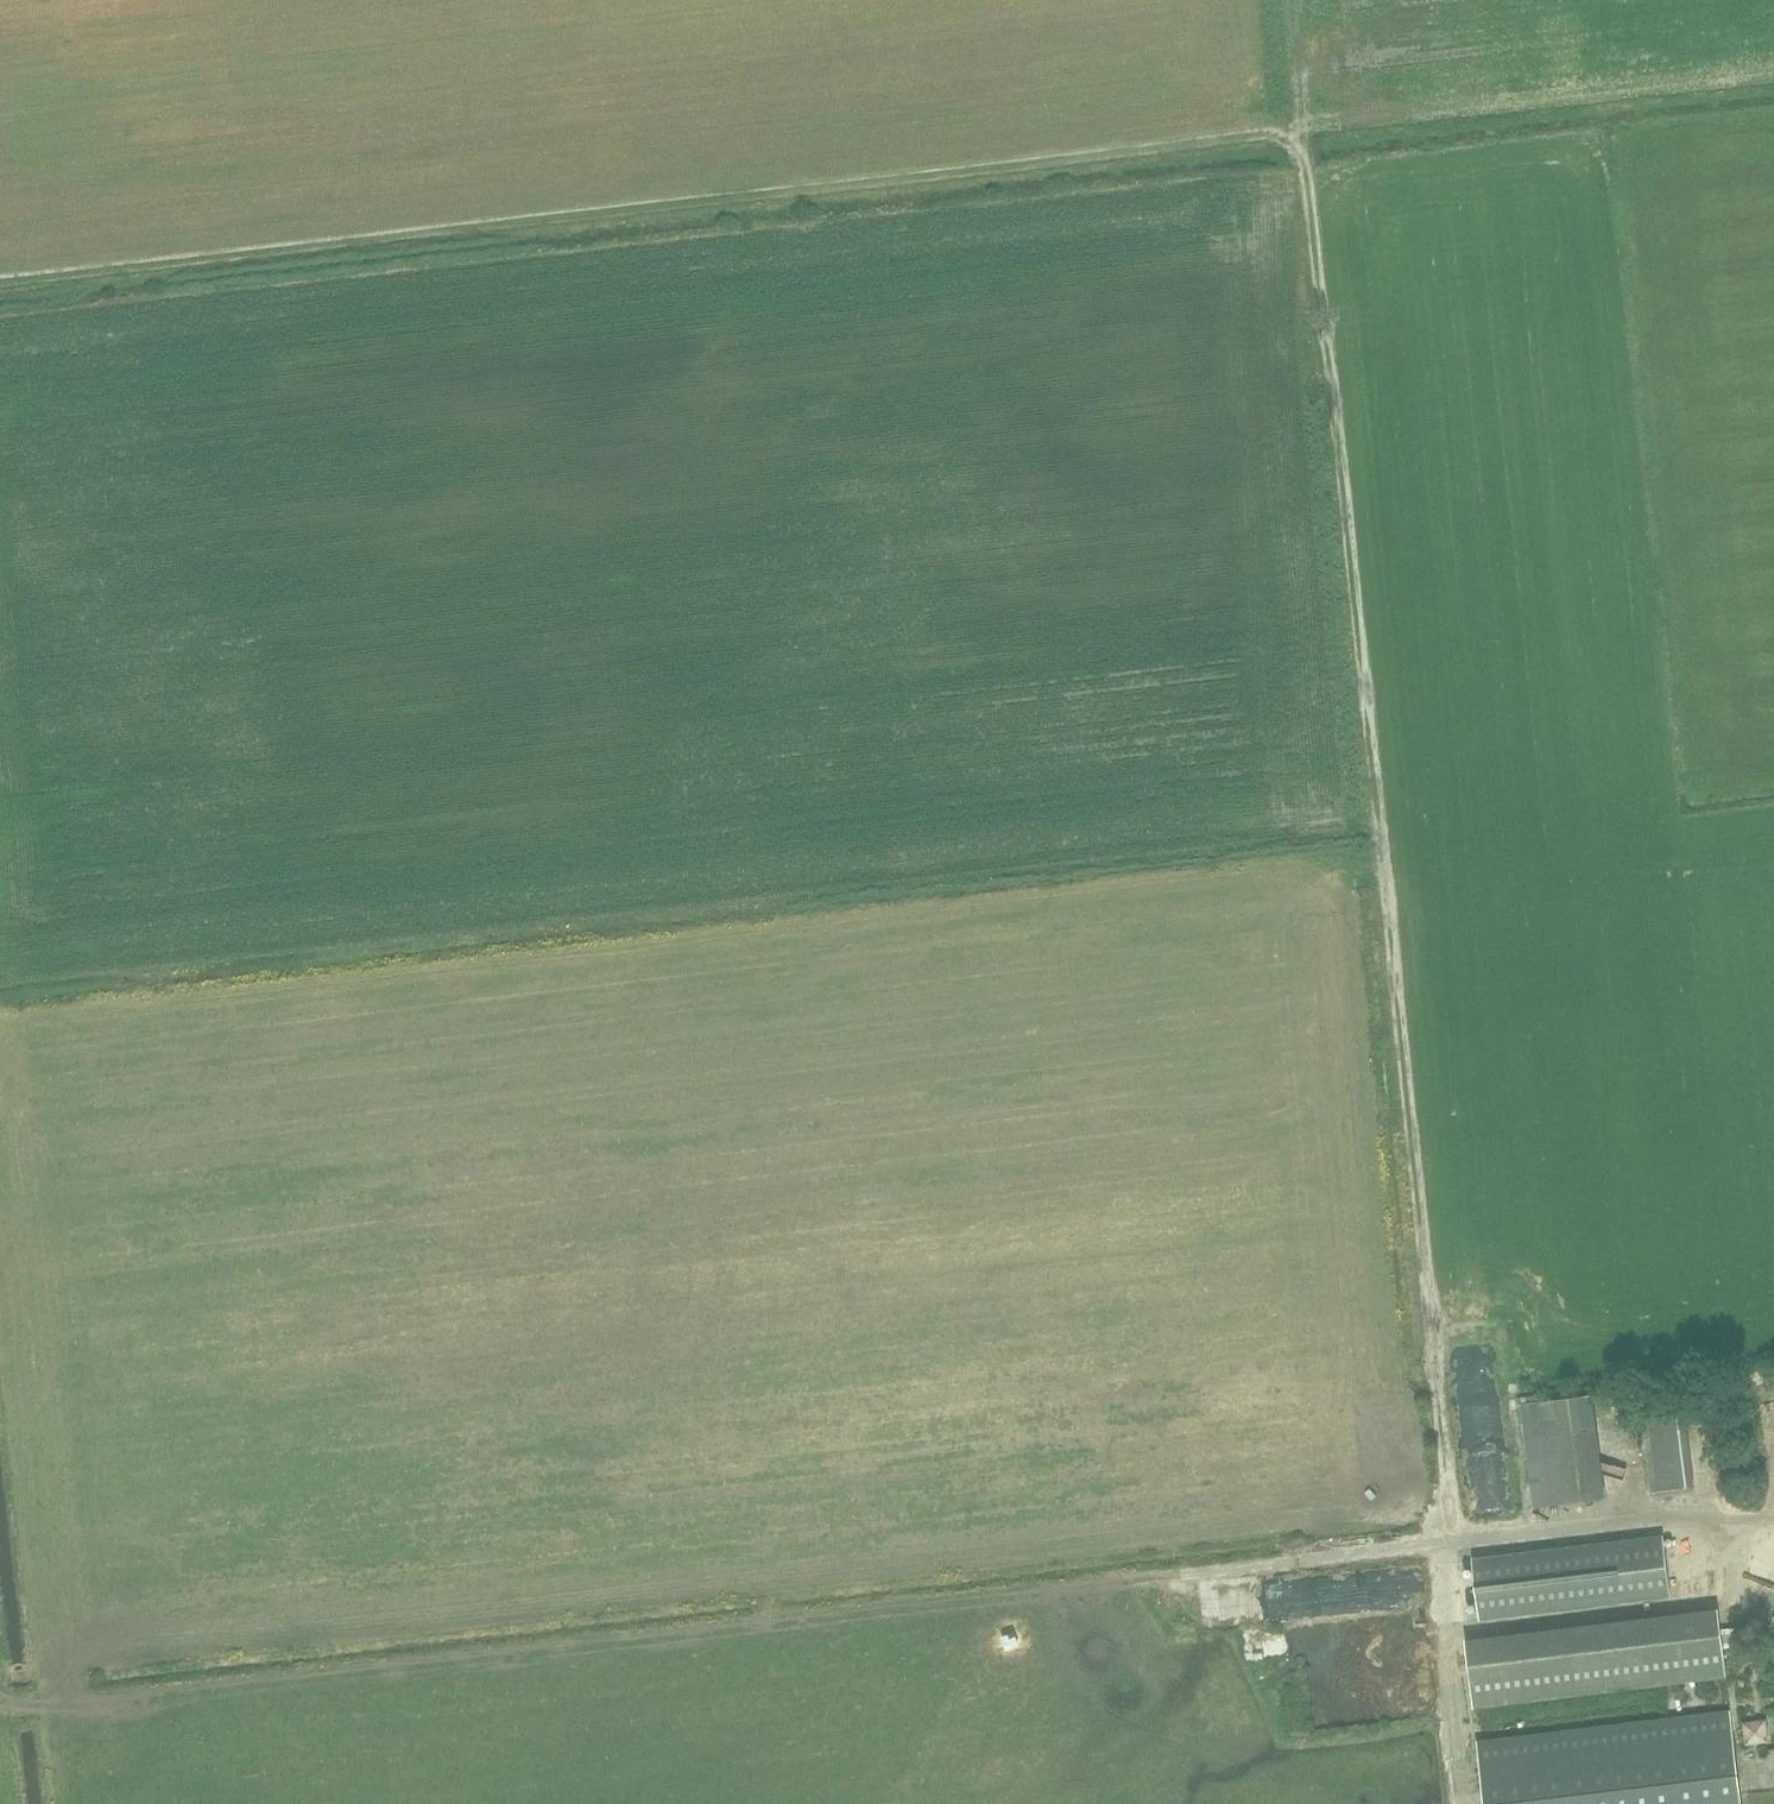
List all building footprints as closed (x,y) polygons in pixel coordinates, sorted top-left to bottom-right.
[(1537,1507),(1611,1498),(1599,1395),(1526,1403),(1537,1507)] [(1650,1418),(1654,1494),(1692,1493),(1688,1416),(1650,1418)] [(1647,1433),(1632,1434),(1633,1449),(1648,1448),(1647,1433)] [(1671,1597),(1664,1538),(1474,1561),(1481,1620),(1671,1597)] [(1721,1629),(1469,1660),(1475,1708),(1727,1677),(1721,1629)] [(1485,1803),(1741,1803),(1730,1710),(1478,1740),(1485,1803)] [(1749,1722),(1750,1746),(1773,1745),(1773,1725),(1773,1721),(1749,1722)]
